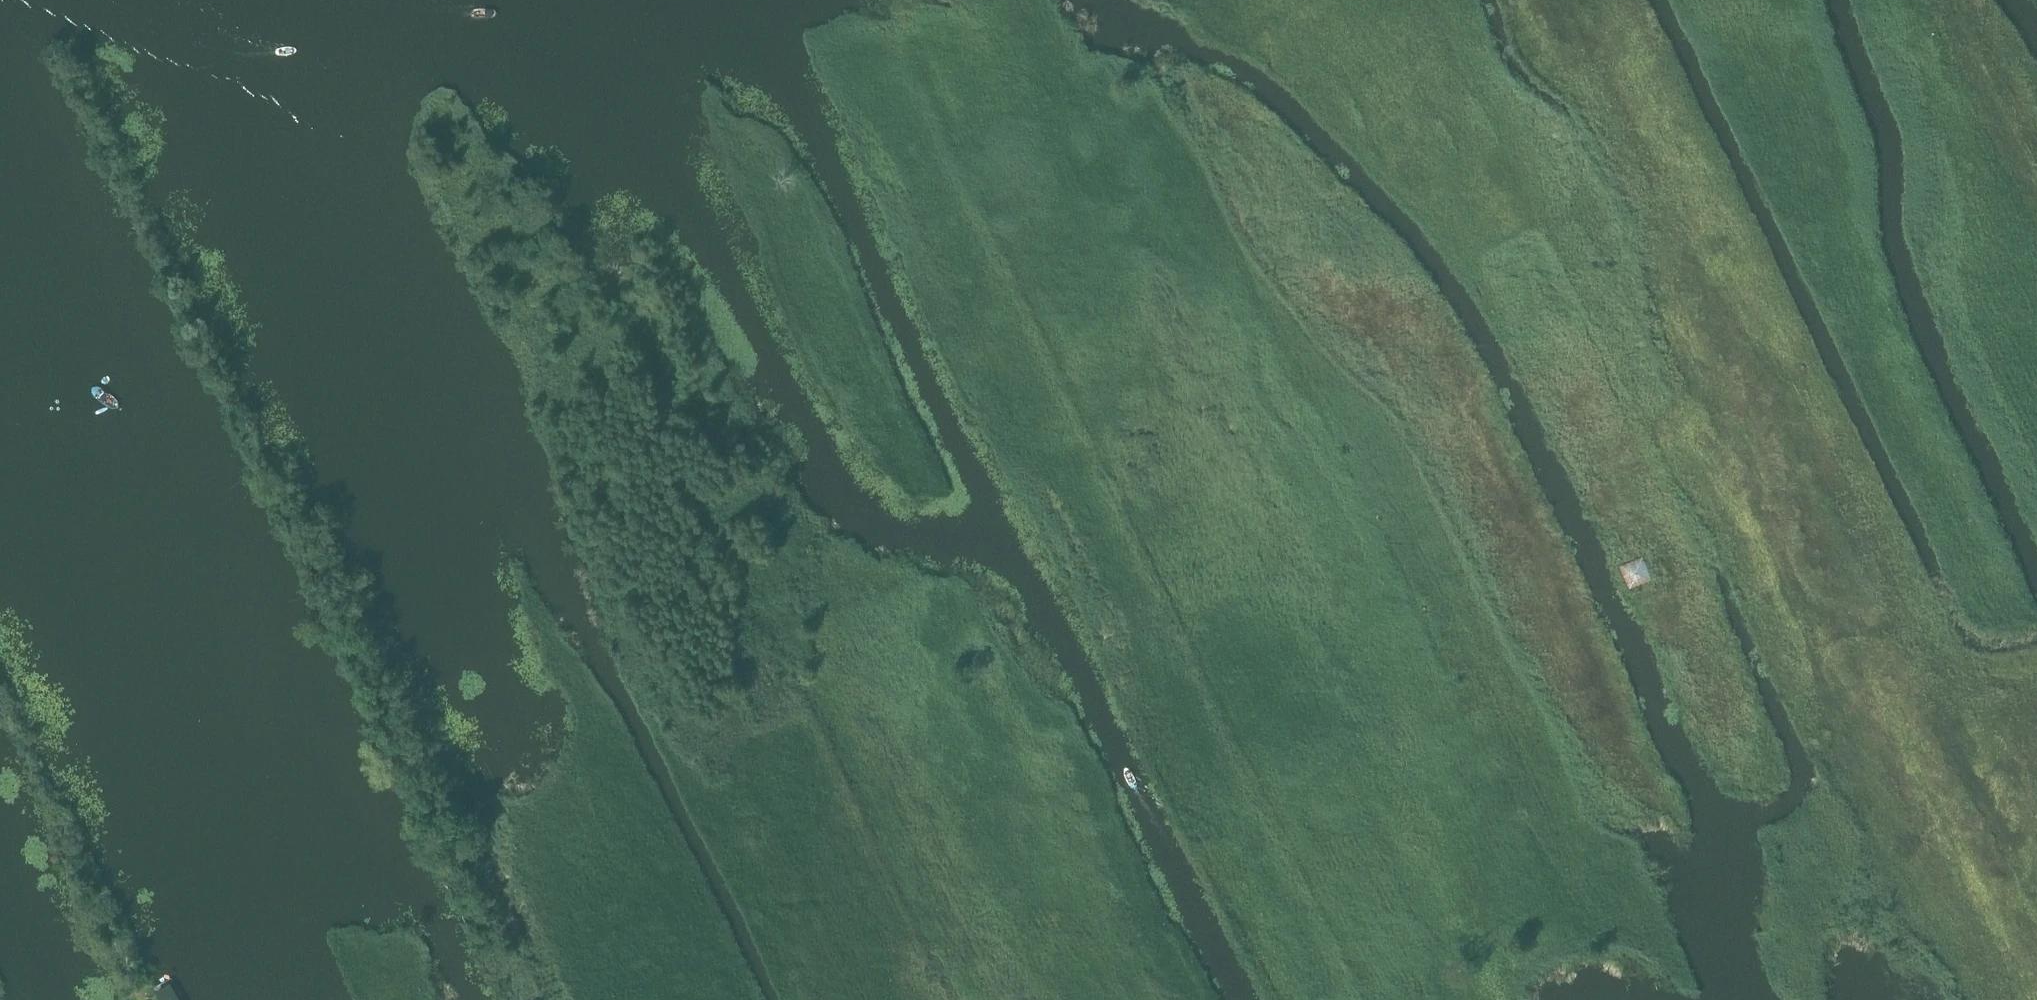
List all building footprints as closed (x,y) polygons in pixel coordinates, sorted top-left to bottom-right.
[(1644,558),(1621,567),(1630,589),(1652,580),(1644,558)]
